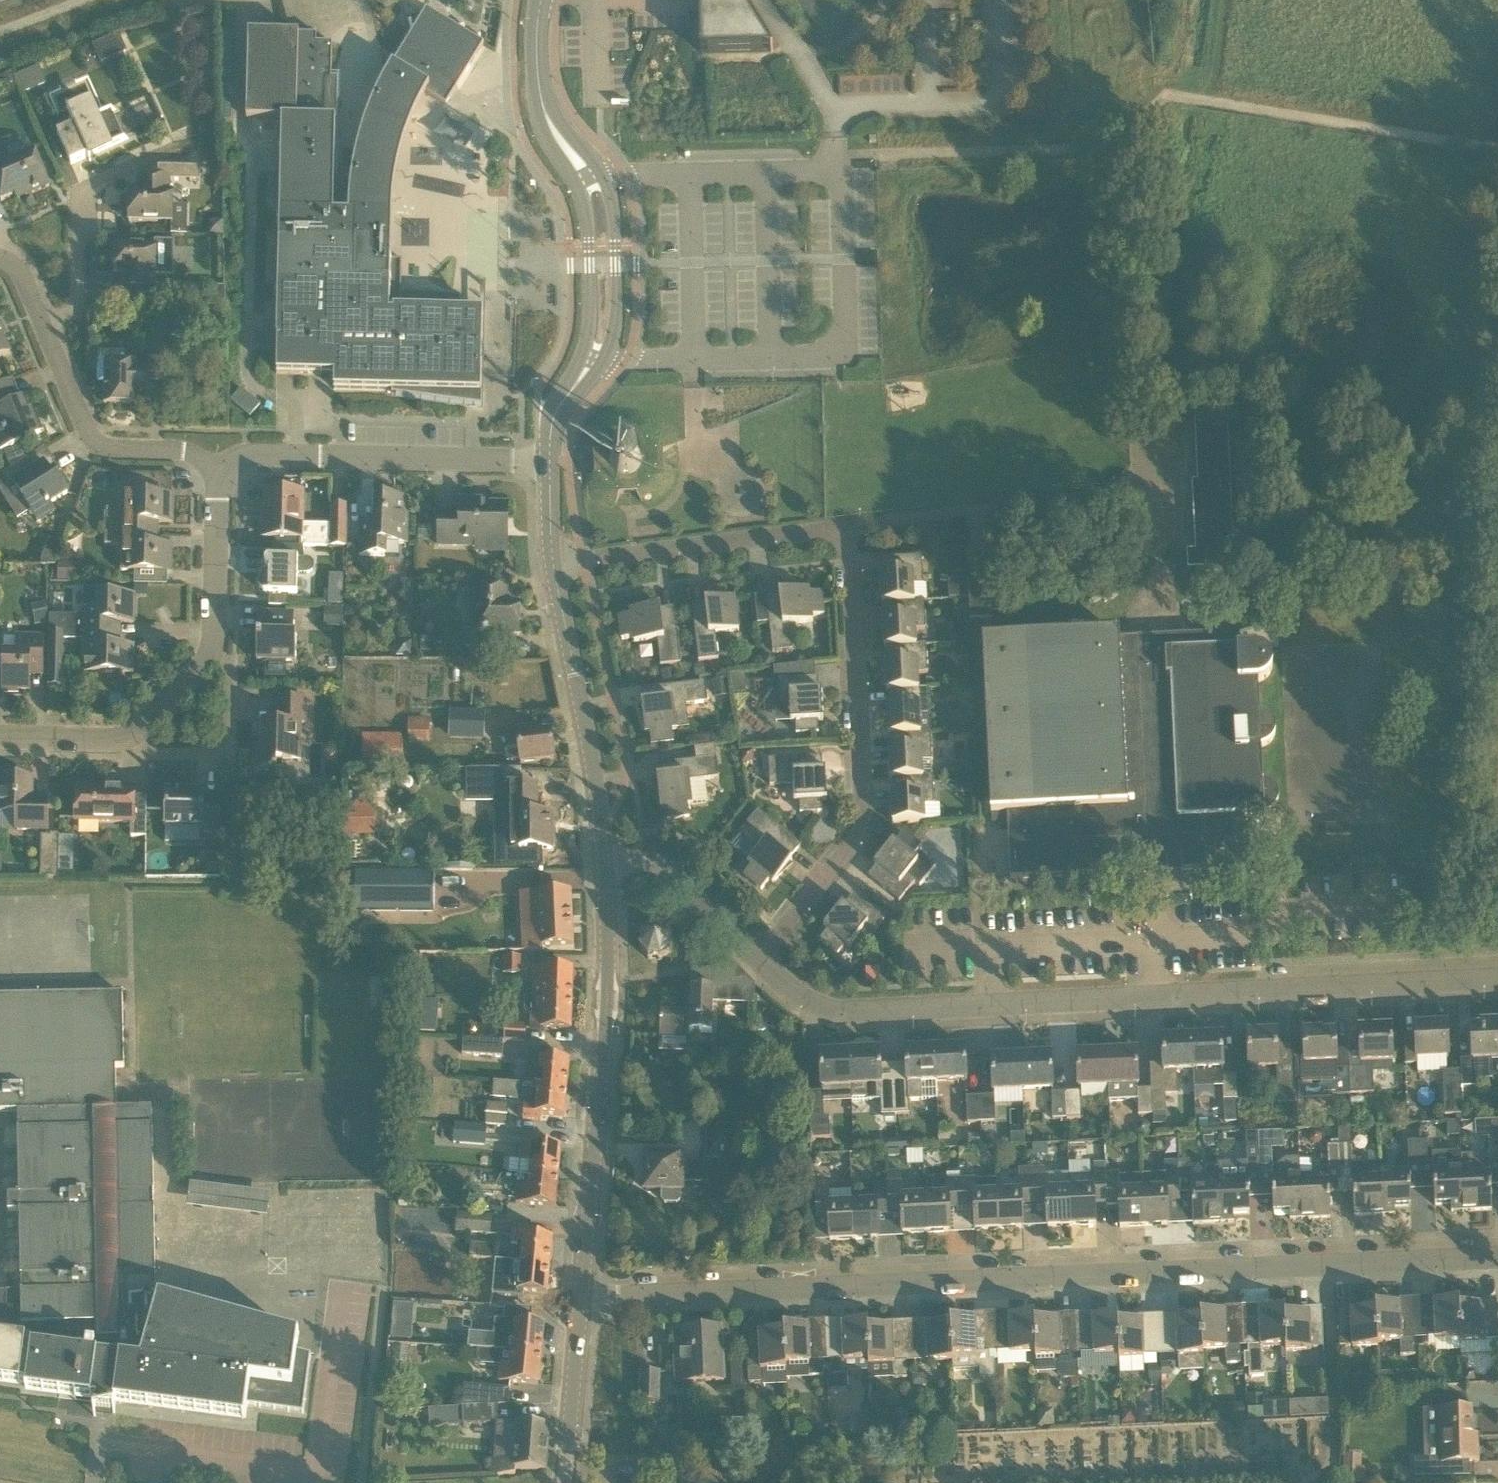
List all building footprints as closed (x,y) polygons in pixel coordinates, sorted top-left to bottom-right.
[(701,53),(711,53),(771,51),(774,50),(763,33),(742,1),(742,0),(699,0),(701,53)] [(392,215),(392,208),(393,199),(394,191),(395,182),(396,174),(398,165),(400,157),(402,149),(405,140),(408,132),(411,124),(414,116),(418,108),(422,101),(426,93),(447,106),(450,100),(442,95),(449,83),(457,88),(484,44),(427,9),(388,73),(384,79),(380,87),(376,95),(373,103),(369,112),(366,120),(363,129),(360,138),(358,146),(356,155),(354,164),(352,173),(351,182),(334,180),(336,120),(337,120),(338,77),(332,77),(332,69),(332,42),(317,42),(317,33),(314,32),(287,32),(249,32),(247,118),(282,119),(281,140),(278,140),(278,156),(281,156),(280,212),(277,212),(276,227),(279,227),(278,284),(275,284),(275,300),(278,300),(277,337),(277,338),(277,373),(309,374),(309,372),(335,372),(334,389),(392,390),(392,393),(466,403),(467,392),(482,393),(482,390),(481,390),(482,378),(483,311),(395,309),(395,306),(401,305),(402,259),(391,258),(392,215)] [(94,40),(102,59),(124,49),(116,31),(94,40)] [(19,76),(27,94),(48,85),(41,67),(19,76)] [(99,115),(92,99),(68,109),(67,109),(74,126),(58,133),(63,145),(72,164),(88,156),(90,160),(91,160),(89,156),(129,138),(129,136),(124,138),(112,109),(99,115)] [(447,117),(440,131),(456,140),(463,125),(447,117)] [(35,151),(10,162),(7,155),(0,158),(0,197),(1,201),(16,194),(18,199),(49,186),(35,151)] [(181,166),(180,179),(200,180),(201,167),(181,166)] [(170,192),(170,179),(159,179),(139,178),(138,192),(130,191),(129,221),(172,222),(172,205),(173,205),(173,192),(170,192)] [(156,242),(156,246),(116,245),(115,275),(124,275),(123,288),(156,289),(156,275),(157,275),(157,274),(173,274),(173,242),(156,242)] [(145,307),(145,321),(163,322),(164,307),(145,307)] [(10,353),(0,329),(0,357),(10,353)] [(139,363),(125,363),(125,351),(98,350),(97,382),(105,382),(104,404),(138,405),(138,397),(152,397),(152,382),(148,382),(148,365),(139,365),(139,363)] [(13,379),(0,384),(0,452),(44,434),(34,409),(30,411),(25,397),(21,399),(13,379)] [(629,474),(635,471),(640,466),(642,460),(641,453),(638,447),(632,443),(626,442),(619,443),(614,447),(611,453),(610,459),(612,466),(616,471),(622,473),(629,474)] [(52,475),(47,467),(55,462),(46,447),(2,474),(10,486),(1,492),(18,519),(31,511),(49,500),(51,503),(68,492),(56,473),(52,475)] [(302,538),(303,492),(267,491),(266,519),(264,519),(263,537),(302,538)] [(122,533),(156,534),(157,522),(172,522),(173,495),(137,495),(136,506),(122,506),(122,533)] [(406,543),(408,499),(377,498),(376,523),(361,522),(360,555),(400,556),(400,543),(406,543)] [(507,551),(508,506),(489,505),(489,501),(460,500),(460,512),(439,512),(438,545),(476,546),(476,550),(507,551)] [(347,547),(348,526),(348,506),(331,505),(330,546),(347,547)] [(83,518),(73,518),(68,532),(83,533),(86,523),(83,518)] [(171,572),(171,545),(156,545),(156,534),(122,533),(121,555),(127,555),(126,571),(135,571),(171,572)] [(307,573),(311,572),(314,570),(315,566),(314,562),(311,559),(308,558),(304,558),(304,546),(270,545),(270,557),(266,559),(265,563),(267,566),(270,568),(270,571),(265,573),(261,577),(259,582),(260,588),(264,592),(270,593),(269,605),(288,606),(288,594),(297,594),(297,573),(307,573)] [(952,567),(966,567),(966,552),(951,552),(952,567)] [(883,603),(884,603),(914,601),(914,585),(924,584),(922,556),(882,558),(883,573),(881,573),(883,603)] [(57,583),(74,582),(74,568),(57,568),(57,583)] [(970,621),(982,620),(993,620),(991,579),(984,579),(969,580),(969,581),(970,599),(970,621)] [(519,634),(520,602),(507,602),(508,589),(476,588),(475,632),(467,632),(467,648),(485,649),(485,633),(519,634)] [(810,594),(809,589),(779,593),(780,595),(766,597),(773,652),(793,650),(790,624),(813,621),(812,616),(824,615),(823,607),(821,592),(810,594)] [(84,633),(120,633),(120,622),(134,622),(135,595),(99,595),(98,611),(84,610),(84,633)] [(46,597),(30,601),(34,621),(50,617),(46,597)] [(1199,608),(1214,607),(1213,597),(1199,597),(1199,608)] [(699,661),(719,658),(716,633),(739,630),(736,602),(735,598),(705,601),(705,604),(692,605),(699,661)] [(885,647),(887,647),(917,645),(916,629),(926,628),(924,600),(914,601),(884,603),(885,617),(883,617),(885,647)] [(661,609),(661,607),(631,610),(631,615),(619,616),(622,639),(634,638),(635,642),(658,640),(661,665),(681,663),(674,608),(661,609)] [(294,636),(294,614),(264,613),(263,635),(258,635),(257,661),(296,662),(296,636),(294,636)] [(966,641),(966,623),(952,623),(953,641),(966,641)] [(50,631),(48,665),(63,666),(63,661),(64,640),(75,640),(75,632),(64,632),(50,631)] [(1238,644),(1238,632),(1119,638),(1119,634),(983,640),(991,813),(1007,813),(1010,878),(1133,872),(1133,875),(1134,875),(1135,872),(1167,871),(1167,873),(1168,873),(1168,867),(1181,867),(1181,872),(1182,872),(1182,870),(1251,867),(1250,839),(1243,839),(1242,815),(1264,814),(1264,812),(1270,810),(1275,806),(1278,801),(1279,795),(1275,787),(1270,779),(1265,776),(1260,776),(1258,742),(1261,740),(1267,735),(1272,726),(1270,720),(1266,713),(1259,710),(1255,710),(1254,679),(1259,676),(1264,672),(1268,666),(1269,662),(1265,653),(1251,643),(1238,644)] [(84,633),(83,657),(83,672),(133,673),(133,646),(119,646),(120,633),(84,633)] [(43,660),(43,636),(18,636),(18,638),(4,637),(4,653),(3,692),(19,692),(19,689),(30,690),(31,660),(43,660)] [(887,691),(889,691),(919,689),(918,673),(928,672),(927,644),(917,645),(887,647),(888,661),(885,661),(887,691)] [(963,657),(969,657),(969,644),(956,645),(957,653),(963,657)] [(819,690),(819,677),(779,679),(780,706),(790,705),(791,722),(796,722),(796,733),(819,732),(819,721),(823,720),(822,690),(819,690)] [(727,680),(712,682),(714,698),(729,697),(727,680)] [(674,741),(673,730),(677,729),(675,706),(708,702),(706,682),(643,690),(644,703),(642,703),(645,733),(650,732),(651,744),(674,741)] [(889,735),(891,735),(921,733),(920,717),(930,716),(929,688),(919,689),(889,691),(890,705),(887,705),(889,735)] [(306,723),(307,698),(280,697),(280,721),(262,720),(262,746),(255,745),(254,768),(276,769),(276,788),(277,788),(277,768),(277,761),(300,762),(301,723),(306,723)] [(483,739),(484,711),(452,710),(451,738),(483,739)] [(408,740),(430,739),(430,718),(408,718),(408,740)] [(536,733),(536,728),(516,730),(503,733),(505,747),(506,747),(508,761),(520,759),(520,763),(555,758),(551,731),(536,733)] [(893,778),(923,777),(922,761),(933,760),(931,732),(921,733),(891,735),(892,749),(889,749),(891,779),(893,778)] [(362,762),(402,762),(402,734),(362,734),(362,762)] [(690,816),(688,804),(693,804),(690,781),(719,777),(717,757),(696,760),(658,764),(660,778),(657,778),(661,808),(666,807),(667,819),(690,816)] [(823,770),(822,757),(769,759),(770,786),(794,784),(795,801),(800,801),(800,813),(823,812),(822,800),(827,800),(826,770),(823,770)] [(521,785),(521,769),(469,769),(469,786),(509,786),(509,815),(500,815),(500,832),(496,836),(496,843),(500,848),(519,848),(552,848),(551,830),(547,830),(547,814),(537,814),(537,785),(521,785)] [(893,823),(925,821),(924,805),(935,804),(933,776),(923,777),(893,778),(894,793),(892,793),(893,823)] [(48,830),(49,799),(32,798),(33,778),(1,778),(0,812),(17,813),(17,830),(48,830)] [(973,779),(960,780),(961,794),(973,794),(973,779)] [(135,823),(136,789),(76,787),(76,821),(135,823)] [(220,832),(221,797),(204,796),(204,792),(167,791),(166,826),(202,827),(202,832),(220,832)] [(343,835),(375,834),(374,805),(342,806),(343,835)] [(773,884),(792,861),(790,859),(801,846),(758,810),(742,830),(761,847),(748,863),(752,866),(744,875),(762,890),(769,881),(773,884)] [(59,878),(59,856),(60,836),(42,836),(41,856),(41,877),(59,878)] [(922,850),(904,836),(897,844),(893,841),(875,865),(877,866),(868,877),(899,901),(915,882),(920,886),(936,866),(919,853),(922,850)] [(212,857),(205,864),(205,873),(222,873),(222,857),(212,857)] [(419,912),(419,877),(373,876),(373,911),(419,912)] [(541,945),(573,944),(570,892),(538,894),(541,945)] [(884,920),(853,895),(845,906),(843,904),(824,927),(828,930),(820,940),(829,946),(838,954),(845,945),(849,948),(860,934),(868,941),(884,920)] [(661,959),(671,951),(673,938),(665,928),(651,927),(641,935),(640,948),(649,958),(661,959)] [(705,955),(706,944),(692,942),(690,953),(705,955)] [(522,956),(503,956),(503,973),(522,973),(522,956)] [(573,969),(545,968),(545,969),(534,968),(533,986),(544,986),(544,999),(572,999),(573,969)] [(868,982),(880,981),(880,968),(867,968),(868,982)] [(714,984),(714,973),(694,972),(693,983),(714,984)] [(712,1033),(714,988),(691,987),(690,1012),(661,1011),(660,1033),(692,1035),(692,1032),(712,1033)] [(0,996),(0,1111),(19,1111),(20,1194),(8,1194),(8,1211),(20,1211),(22,1290),(8,1290),(6,1290),(0,1290),(0,1379),(27,1383),(27,1388),(97,1397),(95,1410),(115,1413),(117,1400),(245,1417),(247,1405),(303,1411),(310,1356),(296,1351),(298,1337),(155,1299),(152,1108),(117,1109),(116,1067),(124,1067),(123,993),(0,996)] [(571,1030),(572,999),(544,999),(525,998),(524,1013),(532,1013),(532,1028),(543,1029),(571,1030)] [(422,999),(419,1031),(435,1033),(438,1000),(422,999)] [(1481,1023),(1481,1029),(1472,1029),(1472,1028),(1471,1028),(1472,1048),(1473,1058),(1461,1059),(1462,1070),(1461,1070),(1462,1086),(1485,1085),(1484,1058),(1497,1057),(1497,1022),(1481,1023)] [(525,1042),(526,1024),(507,1023),(506,1041),(525,1042)] [(1406,1064),(1418,1063),(1418,1058),(1448,1057),(1447,1025),(1415,1027),(1415,1034),(1405,1035),(1406,1064)] [(1350,1093),(1373,1092),(1373,1072),(1393,1071),(1392,1048),(1391,1028),(1359,1029),(1361,1068),(1349,1068),(1350,1093)] [(1321,1034),(1321,1031),(1303,1032),(1304,1064),(1322,1063),(1322,1081),(1337,1080),(1337,1094),(1350,1093),(1349,1068),(1337,1069),(1335,1033),(1321,1034)] [(1249,1068),(1278,1067),(1277,1033),(1248,1034),(1249,1068)] [(1193,1036),(1192,1036),(1194,1070),(1194,1077),(1195,1088),(1212,1087),(1212,1069),(1222,1069),(1223,1069),(1222,1044),(1222,1035),(1220,1035),(1220,1036),(1193,1037),(1193,1036)] [(1194,1070),(1192,1036),(1191,1036),(1191,1037),(1163,1038),(1163,1037),(1162,1038),(1164,1087),(1152,1088),(1153,1114),(1153,1125),(1167,1124),(1165,1094),(1178,1093),(1177,1071),(1194,1070)] [(464,1038),(463,1054),(503,1056),(504,1040),(464,1038)] [(967,1080),(965,1046),(964,1046),(964,1047),(936,1049),(936,1048),(937,1082),(967,1080)] [(938,1099),(936,1082),(937,1082),(936,1048),(935,1048),(935,1049),(907,1050),(907,1049),(906,1049),(907,1087),(896,1088),(897,1114),(908,1113),(909,1113),(908,1100),(938,1099)] [(567,1088),(569,1060),(546,1058),(547,1051),(530,1050),(528,1064),(540,1065),(538,1085),(567,1088)] [(880,1051),(851,1052),(854,1101),(881,1099),(882,1115),(897,1114),(896,1088),(881,1089),(880,1071),(880,1051)] [(824,1117),(823,1102),(854,1101),(851,1052),(820,1054),(822,1091),(809,1092),(810,1112),(811,1138),(830,1137),(829,1117),(824,1117)] [(1137,1088),(1137,1083),(1138,1083),(1137,1052),(1107,1053),(1110,1100),(1138,1099),(1139,1115),(1153,1114),(1152,1088),(1137,1088)] [(1110,1100),(1107,1053),(1077,1054),(1079,1086),(1108,1085),(1109,1100),(1110,1100)] [(1024,1089),(1053,1087),(1051,1055),(1022,1057),(1024,1089)] [(993,1090),(1024,1089),(1022,1057),(992,1058),(993,1090)] [(1462,1086),(1461,1070),(1443,1071),(1445,1115),(1456,1114),(1456,1121),(1459,1121),(1462,1121),(1462,1086)] [(1237,1072),(1223,1073),(1223,1086),(1224,1100),(1238,1099),(1237,1072)] [(1279,1102),(1294,1102),(1293,1074),(1278,1075),(1279,1102)] [(518,1099),(519,1084),(494,1082),(493,1096),(518,1099)] [(564,1116),(567,1088),(538,1085),(536,1106),(524,1105),(523,1119),(541,1121),(541,1114),(564,1116)] [(1068,1118),(1081,1117),(1079,1091),(1067,1092),(1068,1118)] [(1053,1119),(1068,1118),(1067,1092),(1052,1092),(1053,1119)] [(981,1121),(995,1121),(994,1095),(980,1096),(981,1121)] [(967,1122),(981,1121),(980,1096),(966,1097),(967,1122)] [(508,1126),(511,1104),(490,1101),(487,1123),(508,1126)] [(485,1144),(486,1125),(456,1122),(454,1142),(485,1144)] [(740,1158),(740,1128),(708,1127),(708,1158),(740,1158)] [(1350,1129),(1349,1127),(1338,1128),(1338,1130),(1339,1145),(1340,1145),(1341,1169),(1352,1168),(1354,1216),(1384,1215),(1382,1173),(1381,1173),(1380,1162),(1352,1164),(1350,1129)] [(1261,1172),(1272,1172),(1269,1132),(1257,1134),(1261,1172)] [(1314,1145),(1319,1145),(1323,1141),(1322,1135),(1318,1132),(1313,1133),(1310,1137),(1311,1143),(1314,1145)] [(1260,1172),(1257,1134),(1244,1134),(1245,1163),(1247,1163),(1248,1173),(1260,1172)] [(981,1137),(968,1138),(969,1149),(982,1148),(981,1137)] [(1488,1137),(1490,1159),(1475,1160),(1475,1155),(1461,1156),(1464,1211),(1492,1210),(1491,1185),(1490,1162),(1497,1161),(1497,1137),(1488,1137)] [(899,1150),(900,1150),(913,1149),(912,1138),(898,1139),(899,1150)] [(882,1151),(888,1151),(899,1150),(898,1139),(882,1139),(882,1151)] [(1422,1165),(1433,1164),(1431,1140),(1421,1141),(1422,1165)] [(1409,1166),(1422,1165),(1421,1141),(1408,1141),(1409,1166)] [(558,1177),(561,1146),(522,1143),(519,1172),(530,1174),(558,1177)] [(1328,1146),(1329,1169),(1341,1169),(1340,1145),(1339,1145),(1337,1145),(1328,1146)] [(502,1171),(504,1155),(479,1153),(477,1169),(502,1171)] [(1464,1211),(1461,1156),(1461,1154),(1449,1155),(1450,1170),(1433,1170),(1435,1205),(1451,1204),(1451,1212),(1464,1211)] [(682,1162),(682,1158),(647,1157),(646,1173),(643,1177),(643,1182),(646,1186),(646,1190),(662,1191),(662,1200),(666,1204),(678,1204),(681,1201),(681,1193),(682,1193),(682,1182),(708,1182),(709,1162),(682,1162)] [(1300,1164),(1299,1158),(1286,1158),(1278,1165),(1279,1178),(1272,1179),(1273,1212),(1289,1212),(1290,1219),(1302,1219),(1300,1164)] [(1106,1175),(1105,1163),(1095,1163),(1095,1170),(1093,1170),(1093,1175),(1070,1176),(1072,1225),(1096,1224),(1095,1202),(1106,1201),(1107,1205),(1108,1205),(1107,1175),(1106,1175)] [(1219,1168),(1221,1222),(1234,1222),(1233,1214),(1249,1214),(1248,1179),(1248,1177),(1238,1178),(1238,1163),(1219,1164),(1219,1168)] [(1314,1184),(1313,1176),(1312,1163),(1300,1164),(1302,1219),(1331,1217),(1329,1183),(1314,1184)] [(1045,1175),(1045,1167),(1033,1168),(1035,1205),(1046,1204),(1047,1226),(1072,1225),(1070,1176),(1069,1176),(1069,1174),(1045,1175)] [(1000,1229),(1023,1228),(1022,1205),(1035,1205),(1033,1168),(1020,1168),(1021,1192),(998,1193),(1000,1229)] [(1180,1197),(1192,1197),(1193,1224),(1221,1222),(1219,1168),(1205,1169),(1206,1189),(1192,1189),(1191,1190),(1191,1182),(1179,1183),(1180,1197)] [(501,1186),(502,1171),(477,1169),(476,1183),(501,1186)] [(855,1239),(879,1238),(877,1216),(890,1215),(890,1211),(888,1171),(887,1171),(888,1185),(876,1185),(876,1189),(868,1189),(864,1193),(866,1203),(853,1204),(855,1239)] [(888,1171),(890,1211),(901,1211),(902,1233),(927,1232),(926,1197),(924,1197),(924,1190),(902,1191),(902,1184),(901,1184),(900,1171),(888,1171)] [(1384,1215),(1395,1214),(1395,1207),(1411,1206),(1409,1172),(1382,1173),(1384,1215)] [(555,1207),(558,1177),(530,1174),(529,1186),(518,1185),(516,1203),(527,1204),(555,1207)] [(1119,1177),(1119,1174),(1107,1175),(1108,1205),(1119,1205),(1120,1227),(1145,1226),(1143,1177),(1142,1177),(1141,1176),(1119,1177)] [(1179,1183),(1179,1175),(1165,1175),(1143,1177),(1145,1226),(1169,1225),(1168,1203),(1180,1202),(1180,1197),(1179,1183)] [(997,1179),(961,1181),(962,1208),(974,1207),(975,1230),(1000,1229),(998,1193),(997,1179)] [(189,1181),(187,1202),(265,1210),(267,1189),(189,1181)] [(950,1208),(962,1208),(961,1181),(948,1182),(949,1196),(926,1197),(927,1232),(951,1231),(950,1208)] [(829,1190),(828,1184),(814,1184),(816,1219),(829,1218),(830,1240),(855,1239),(853,1204),(852,1190),(829,1190)] [(489,1234),(491,1216),(457,1213),(456,1231),(489,1234)] [(522,1263),(550,1265),(552,1237),(530,1235),(530,1227),(514,1226),(513,1242),(524,1243),(523,1253),(522,1263)] [(470,1257),(495,1259),(496,1244),(472,1242),(470,1257)] [(495,1259),(470,1257),(469,1272),(494,1274),(495,1259)] [(547,1293),(550,1265),(522,1263),(521,1273),(520,1282),(509,1281),(507,1298),(523,1299),(524,1291),(547,1293)] [(1435,1302),(1435,1297),(1421,1297),(1423,1337),(1435,1336),(1435,1339),(1460,1339),(1460,1343),(1462,1343),(1460,1305),(1459,1301),(1435,1302)] [(1416,1354),(1413,1298),(1399,1299),(1399,1303),(1375,1304),(1375,1309),(1377,1341),(1400,1340),(1401,1355),(1416,1354)] [(1496,1299),(1478,1300),(1478,1305),(1460,1305),(1462,1343),(1486,1342),(1486,1340),(1497,1339),(1497,1330),(1496,1299)] [(1261,1309),(1260,1305),(1246,1305),(1249,1353),(1249,1368),(1250,1376),(1264,1375),(1262,1347),(1286,1346),(1285,1313),(1285,1308),(1261,1309)] [(1357,1310),(1356,1305),(1338,1306),(1339,1346),(1351,1346),(1351,1348),(1377,1347),(1377,1341),(1375,1309),(1357,1310)] [(1241,1363),(1238,1306),(1224,1306),(1224,1311),(1200,1312),(1201,1317),(1203,1349),(1226,1349),(1227,1364),(1241,1363)] [(1286,1351),(1311,1350),(1311,1348),(1323,1348),(1322,1307),(1303,1308),(1304,1312),(1285,1313),(1286,1346),(1286,1351)] [(1010,1316),(1010,1311),(996,1312),(998,1352),(1010,1351),(1010,1353),(1035,1352),(1035,1320),(1035,1315),(1010,1316)] [(990,1360),(988,1312),(974,1313),(974,1318),(950,1319),(950,1323),(952,1361),(953,1370),(980,1368),(981,1378),(995,1377),(994,1360),(990,1360)] [(1094,1317),(1094,1312),(1080,1313),(1081,1353),(1095,1353),(1095,1355),(1120,1353),(1118,1321),(1118,1316),(1094,1317)] [(1074,1361),(1072,1313),(1053,1314),(1053,1319),(1035,1320),(1035,1352),(1035,1357),(1056,1356),(1057,1367),(1065,1366),(1066,1379),(1079,1378),(1078,1361),(1074,1361)] [(1204,1371),(1203,1349),(1201,1317),(1182,1318),(1182,1313),(1163,1314),(1165,1354),(1178,1353),(1178,1372),(1204,1371)] [(1120,1357),(1144,1356),(1144,1355),(1157,1354),(1155,1314),(1137,1315),(1137,1320),(1118,1321),(1120,1353),(1120,1357)] [(413,1320),(391,1318),(390,1336),(411,1338),(413,1320)] [(824,1375),(821,1319),(807,1320),(807,1325),(783,1326),(784,1331),(785,1363),(809,1362),(810,1375),(824,1375)] [(848,1391),(847,1362),(868,1361),(868,1359),(868,1327),(868,1322),(844,1323),(844,1319),(825,1319),(827,1346),(831,1346),(831,1367),(827,1367),(829,1391),(848,1391)] [(932,1324),(931,1319),(913,1320),(915,1360),(927,1360),(927,1362),(952,1361),(950,1323),(932,1324)] [(541,1354),(544,1324),(505,1320),(504,1338),(514,1338),(512,1352),(541,1354)] [(908,1377),(905,1321),(886,1322),(887,1326),(868,1327),(868,1359),(868,1361),(869,1363),(893,1362),(894,1378),(908,1377)] [(765,1332),(765,1327),(746,1328),(749,1383),(763,1382),(762,1369),(785,1368),(785,1363),(784,1331),(765,1332)] [(677,1331),(679,1383),(727,1380),(725,1329),(677,1331)] [(408,1345),(394,1343),(392,1359),(406,1360),(408,1345)] [(538,1384),(541,1354),(512,1352),(511,1363),(501,1363),(499,1380),(538,1384)] [(731,1374),(743,1373),(742,1358),(730,1359),(731,1374)] [(1157,1376),(1159,1376),(1159,1363),(1147,1363),(1147,1377),(1149,1377),(1149,1383),(1157,1383),(1157,1376)] [(1161,1363),(1161,1367),(1162,1380),(1162,1384),(1167,1384),(1167,1375),(1170,1375),(1170,1363),(1161,1363)] [(659,1400),(659,1372),(641,1371),(641,1400),(659,1400)] [(1399,1372),(1399,1385),(1418,1385),(1417,1371),(1399,1372)] [(463,1406),(508,1404),(509,1388),(465,1385),(463,1406)] [(1306,1394),(1290,1394),(1290,1406),(1306,1406),(1306,1394)] [(1249,1413),(1263,1413),(1263,1396),(1249,1396),(1249,1413)] [(1219,1401),(1220,1416),(1245,1415),(1244,1399),(1219,1401)] [(1038,1406),(1039,1424),(1056,1423),(1055,1405),(1038,1406)] [(463,1406),(429,1408),(430,1425),(463,1423),(463,1406)] [(906,1409),(892,1413),(896,1429),(910,1425),(906,1409)] [(1472,1446),(1471,1409),(1440,1410),(1440,1411),(1441,1440),(1441,1463),(1478,1462),(1478,1446),(1472,1446)] [(517,1423),(498,1421),(496,1439),(515,1440),(514,1459),(495,1458),(491,1458),(490,1473),(514,1472),(514,1468),(546,1470),(550,1424),(518,1422),(517,1423)] [(813,1423),(813,1435),(829,1434),(828,1422),(813,1423)] [(761,1427),(747,1428),(747,1442),(762,1441),(761,1427)] [(1361,1482),(1361,1469),(1354,1469),(1354,1455),(1343,1454),(1343,1482),(1361,1482)]
